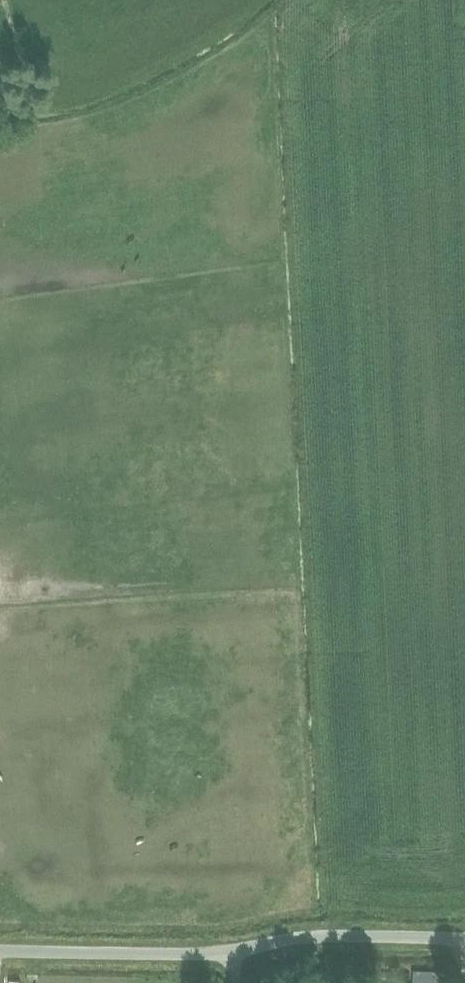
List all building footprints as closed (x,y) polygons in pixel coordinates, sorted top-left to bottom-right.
[(439,970),(412,970),(412,982),(439,982),(439,970)]
